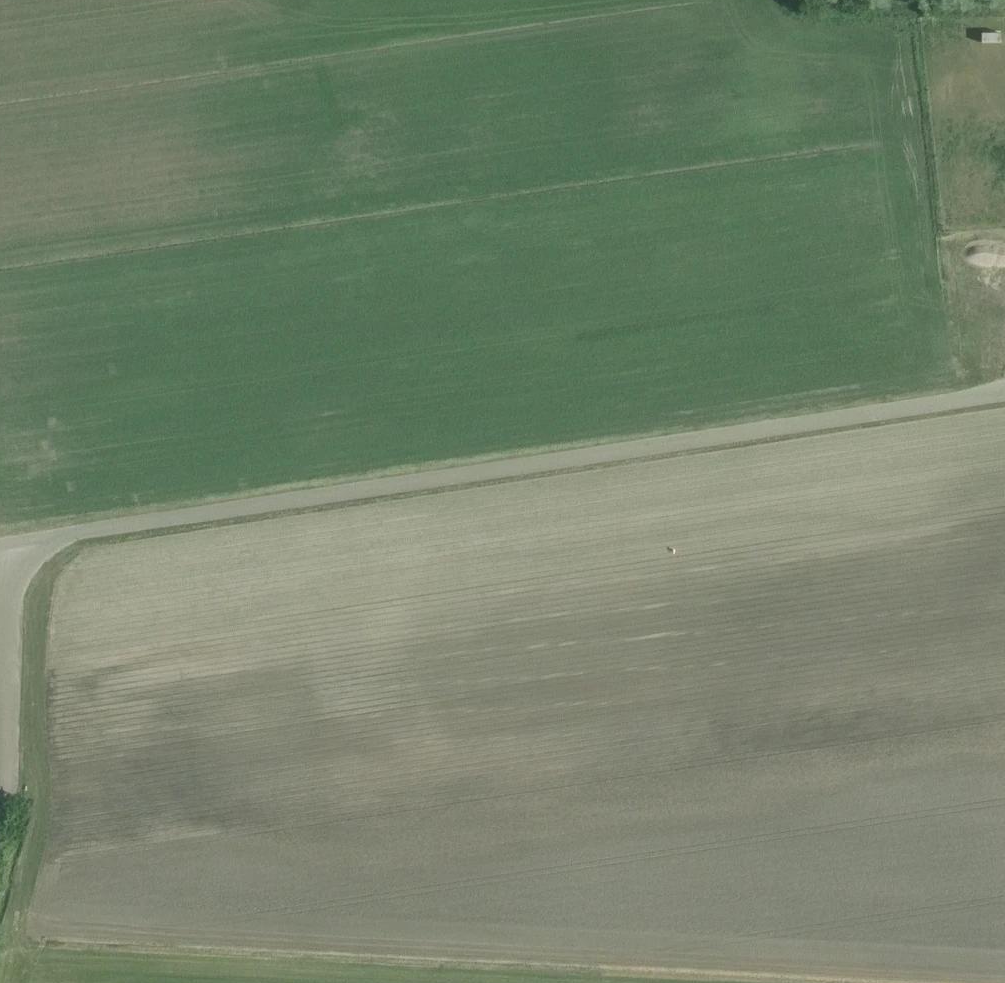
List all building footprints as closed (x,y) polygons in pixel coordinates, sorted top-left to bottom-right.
[(980,30),(980,44),(1001,44),(1000,30),(980,30)]
